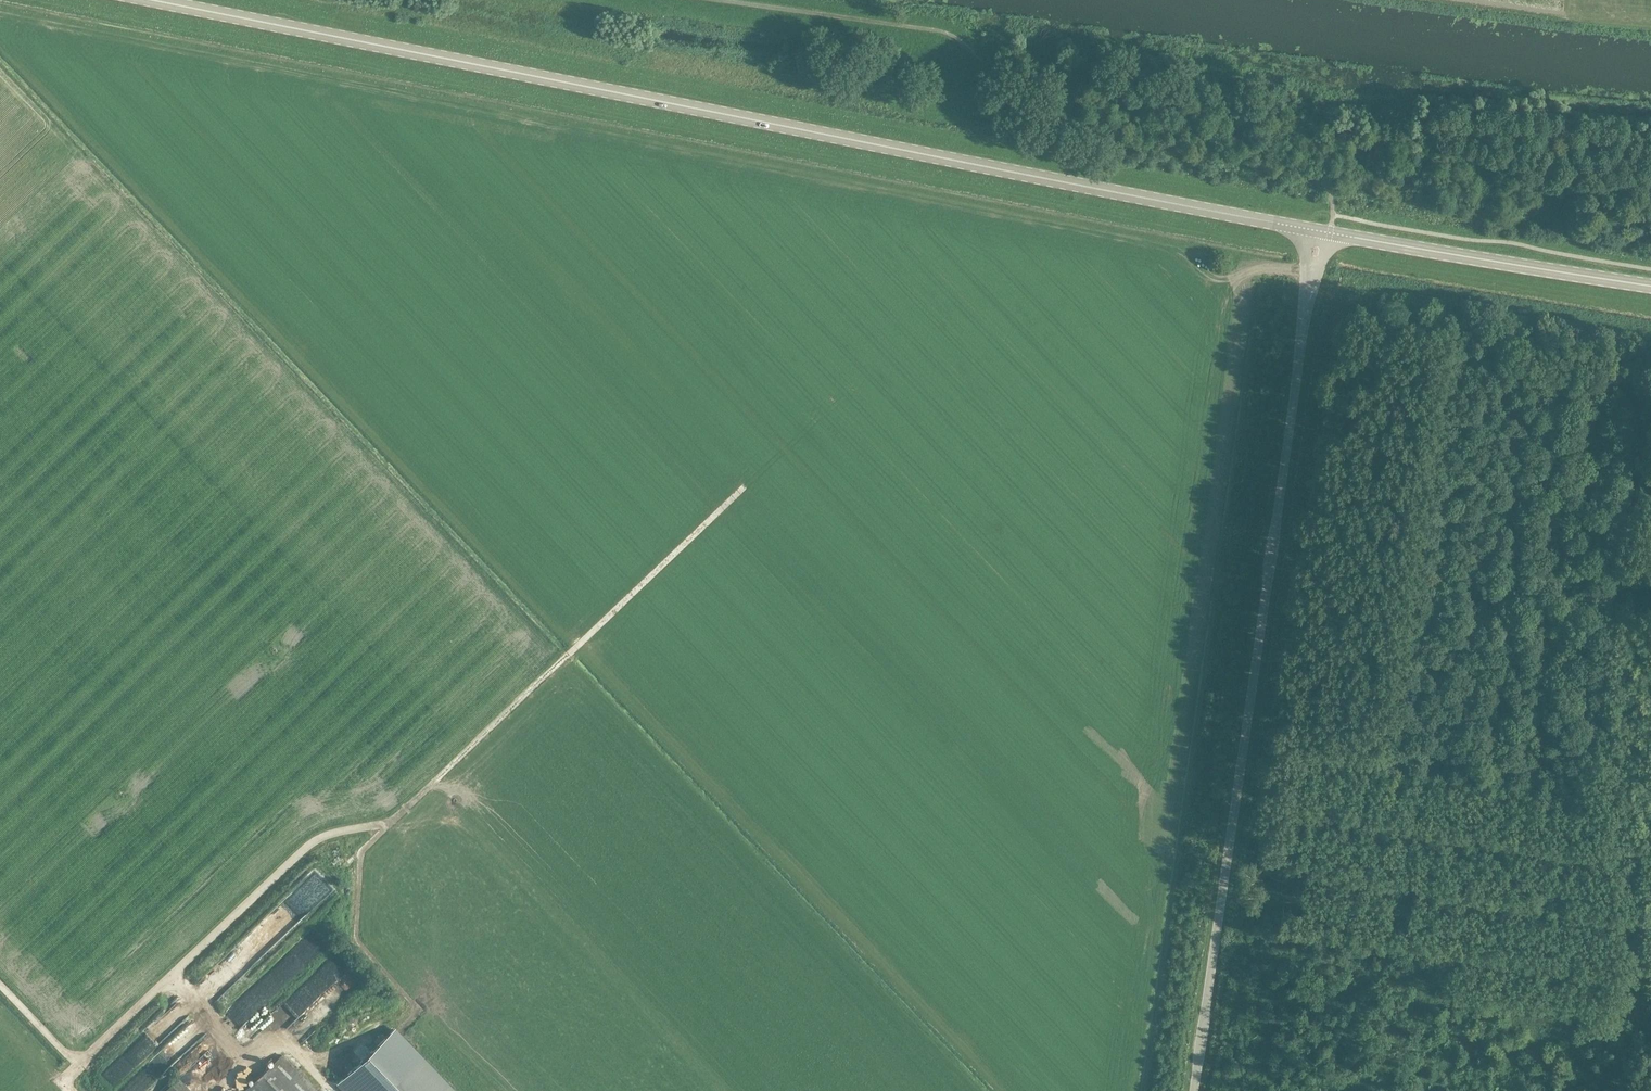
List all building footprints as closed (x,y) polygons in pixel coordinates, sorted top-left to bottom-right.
[(324,885),(328,890),(338,883),(335,878),(324,885)] [(347,992),(346,990),(330,1003),(334,1008),(360,987),(357,984),(347,992)] [(324,1008),(318,1016),(324,1021),(330,1012),(324,1008)] [(260,1018),(242,1034),(251,1043),(269,1027),(260,1018)] [(271,1044),(264,1049),(271,1059),(279,1054),(271,1044)] [(283,1055),(245,1090),(317,1090),(283,1055)] [(420,1057),(384,1090),(452,1090),(420,1057)] [(212,1076),(217,1067),(211,1064),(206,1073),(212,1076)] [(205,1072),(200,1067),(184,1081),(193,1090),(209,1090),(211,1089),(200,1077),(205,1072)]
